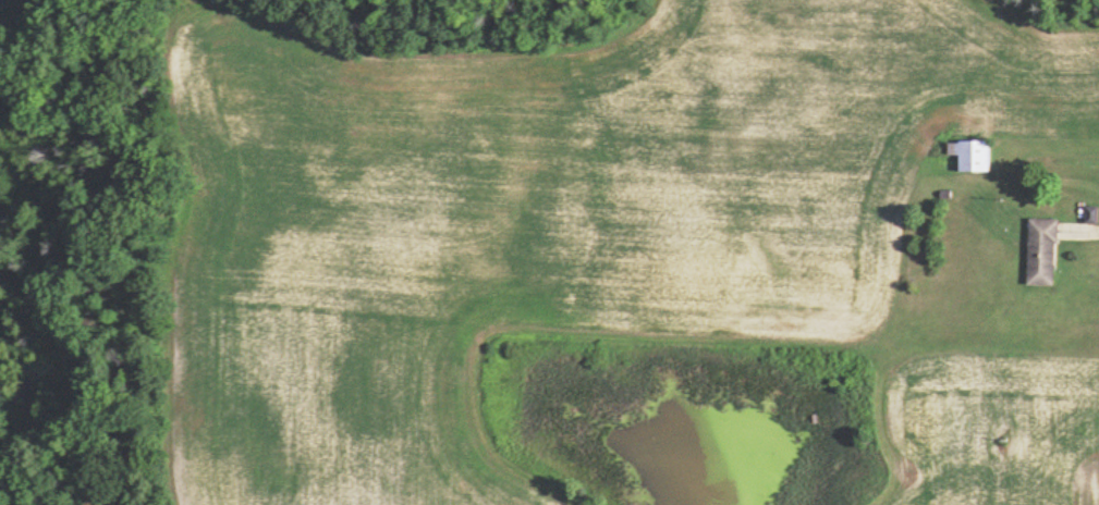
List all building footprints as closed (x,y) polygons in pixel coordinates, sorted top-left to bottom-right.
[(992,140),(949,140),(949,154),(961,154),(961,171),(992,171),(992,140)] [(1057,218),(1030,218),(1029,285),(1056,285),(1057,218)]
